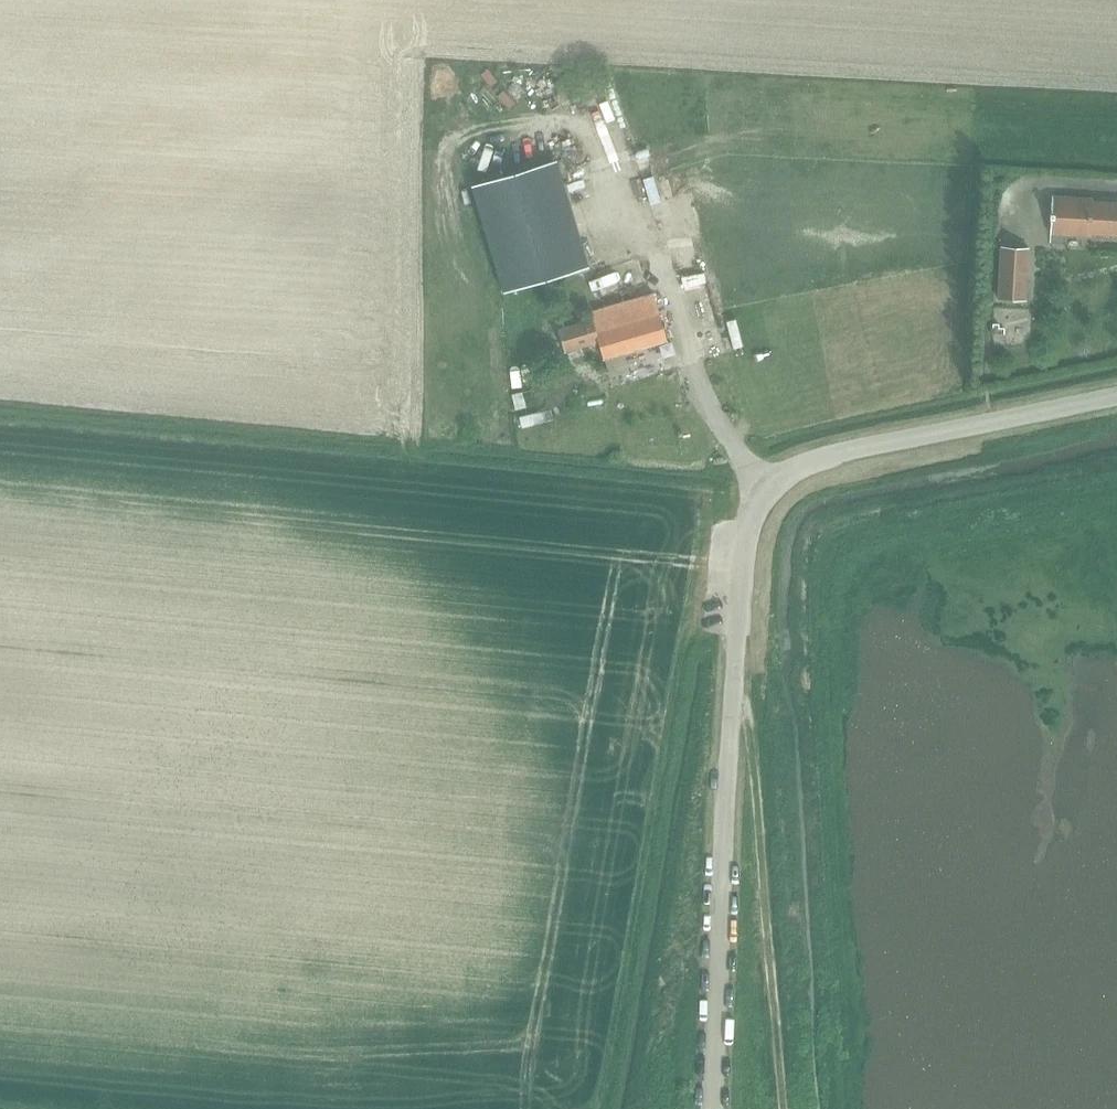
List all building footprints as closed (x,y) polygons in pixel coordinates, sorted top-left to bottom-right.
[(506,291),(591,266),(558,157),(474,182),(506,291)] [(700,205),(716,205),(716,184),(700,184),(700,205)] [(1052,211),(1051,211),(1050,218),(1051,218),(1050,233),(1091,235),(1091,233),(1116,234),(1116,202),(1093,201),(1093,198),(1052,196),(1052,211)] [(1028,247),(1002,246),(999,299),(1025,300),(1028,247)] [(654,292),(622,301),(590,310),(593,319),(559,328),(565,348),(598,339),(603,356),(667,338),(654,292)] [(719,317),(735,315),(733,300),(718,302),(719,317)] [(568,399),(544,402),(546,415),(570,412),(568,399)]
